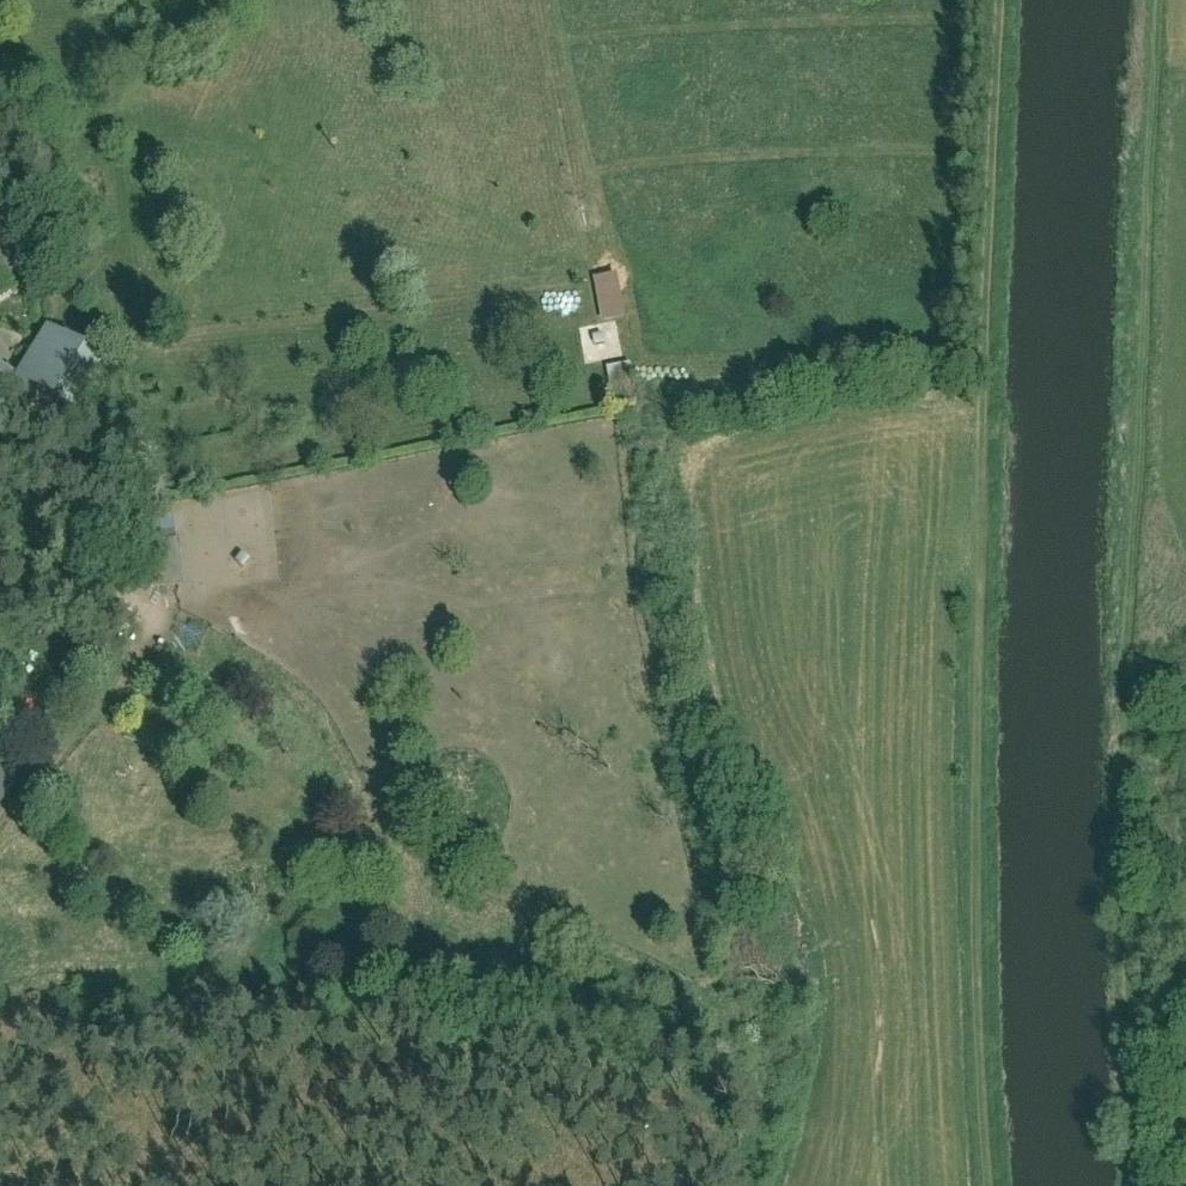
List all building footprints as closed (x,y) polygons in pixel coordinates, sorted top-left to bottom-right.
[(603,322),(628,319),(623,273),(598,276),(603,322)] [(102,360),(50,329),(20,379),(28,383),(72,410),(102,360)] [(0,372),(0,388),(18,399),(28,383),(20,379),(3,368),(0,372)]
